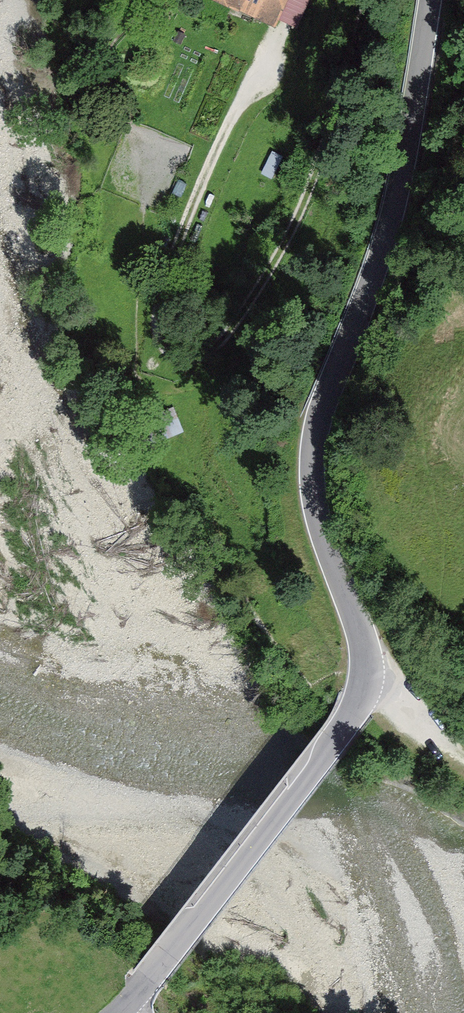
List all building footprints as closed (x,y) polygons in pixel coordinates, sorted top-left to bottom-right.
[(276,28),(286,0),(208,0),(276,28)]
